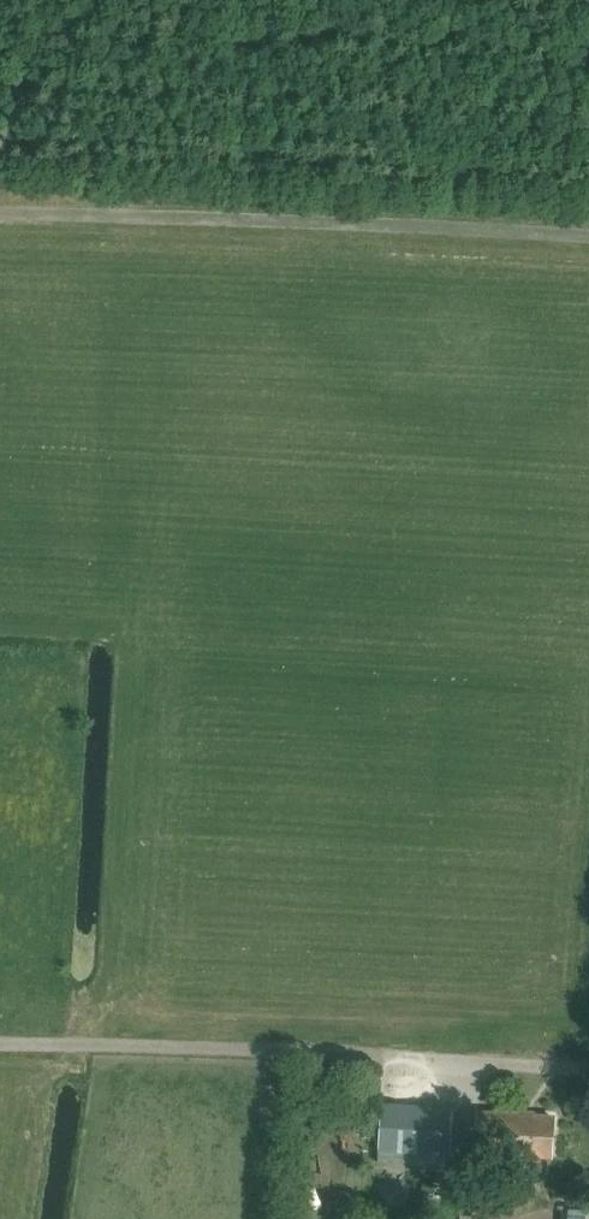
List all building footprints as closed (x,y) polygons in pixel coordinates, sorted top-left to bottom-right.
[(452,1155),(453,1107),(381,1102),(378,1151),(452,1155)] [(554,1117),(478,1112),(476,1152),(551,1156),(554,1117)] [(572,1207),(571,1218),(588,1218),(588,1208),(572,1207)]
